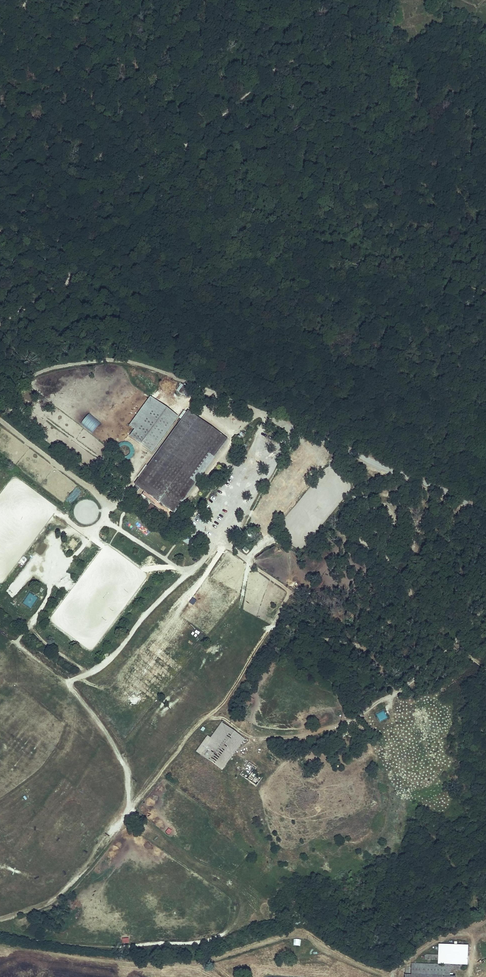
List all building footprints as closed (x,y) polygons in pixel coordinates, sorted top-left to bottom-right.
[(182,387),(179,392),(184,396),(188,390),(182,387)] [(152,452),(177,417),(150,397),(130,425),(135,429),(129,436),(152,452)] [(188,412),(135,485),(173,513),(226,440),(188,412)] [(91,433),(101,423),(90,413),(80,423),(91,433)] [(131,471),(120,462),(113,472),(124,480),(131,471)] [(24,555),(41,532),(21,532),(22,531),(14,531),(4,531),(3,532),(2,532),(8,537),(8,541),(12,541),(12,546),(18,546),(17,555),(24,555)] [(32,607),(38,597),(30,592),(24,602),(32,607)] [(384,710),(374,714),(379,722),(388,718),(384,710)] [(219,761),(238,735),(221,723),(210,738),(207,736),(196,751),(221,769),(223,765),(219,761)] [(223,765),(242,739),(238,735),(219,761),(223,765)] [(240,773),(247,779),(257,767),(250,762),(240,773)] [(254,778),(250,776),(247,780),(257,786),(261,778),(256,775),(254,778)] [(64,825),(68,820),(63,816),(60,821),(64,825)] [(439,946),(438,964),(467,965),(467,946),(439,946)] [(412,964),(412,968),(411,975),(406,976),(404,975),(404,976),(452,976),(452,973),(449,973),(449,969),(461,969),(460,966),(412,964)]
